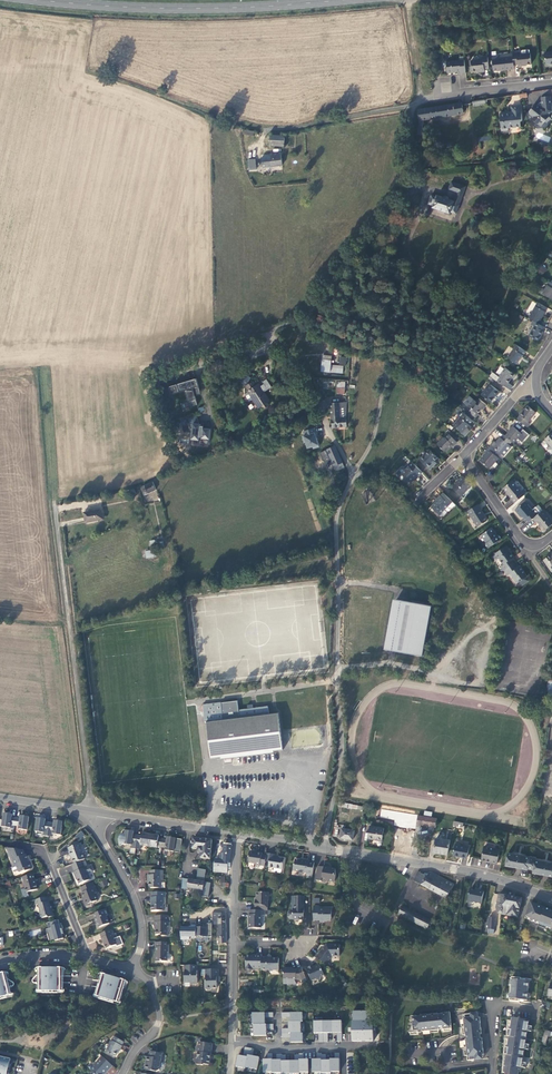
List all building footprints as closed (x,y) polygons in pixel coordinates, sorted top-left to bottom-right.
[(523,67),(530,66),(529,53),(528,52),(522,52),(521,54),(522,57),(517,57),(517,56),(512,56),(513,68),(518,67),(518,68),(523,68),(523,67)] [(500,73),(513,72),(513,68),(512,56),(503,57),(503,62),(500,62),(500,58),(491,59),(492,73),(500,73)] [(483,72),(488,71),(487,58),(482,59),(482,61),(478,61),(477,63),(470,63),(471,68),(469,69),(470,74),(478,74),(478,75),(484,75),(483,72)] [(460,76),(465,76),(464,62),(459,62),(459,64),(446,65),(447,76),(453,76),(453,75),(460,74),(460,76)] [(450,77),(440,78),(441,92),(451,91),(450,77)] [(540,93),(541,107),(544,107),(544,111),(539,111),(536,108),(533,109),(529,114),(529,117),(533,120),(531,122),(537,127),(541,123),(544,125),(549,119),(549,118),(551,115),(551,105),(551,92),(549,92),(540,93)] [(461,106),(419,113),(418,114),(419,123),(417,137),(421,137),(423,123),(463,116),(461,106)] [(513,115),(499,116),(501,134),(508,133),(507,130),(520,129),(519,123),(521,123),(520,108),(512,109),(513,115)] [(281,137),(265,138),(266,146),(281,146),(281,137)] [(268,159),(258,160),(260,170),(279,167),(278,155),(267,156),(268,159)] [(465,189),(451,184),(448,192),(457,195),(454,204),(437,198),(436,200),(431,198),(428,207),(433,209),(432,210),(450,217),(450,215),(456,217),(465,189)] [(418,188),(410,187),(409,196),(417,197),(418,188)] [(543,275),(547,268),(541,265),(538,272),(543,275)] [(548,285),(542,297),(551,303),(551,287),(548,285)] [(540,323),(547,311),(537,305),(528,321),(532,324),(540,328),(542,324),(540,323)] [(543,334),(545,331),(540,328),(532,324),(530,327),(534,329),(528,339),(538,344),(543,334)] [(516,367),(525,354),(515,347),(512,351),(513,352),(507,360),(516,367)] [(345,365),(346,357),(339,356),(338,364),(345,365)] [(332,359),(323,358),(321,375),(342,377),(343,370),(331,368),(332,359)] [(244,375),(238,371),(235,377),(234,379),(243,384),(244,383),(241,381),(244,375)] [(507,387),(514,377),(505,371),(498,380),(492,376),(490,379),(504,389),(506,386),(507,387)] [(198,392),(194,378),(184,381),(183,379),(166,384),(168,393),(182,389),(187,405),(195,403),(192,394),(198,392)] [(248,390),(247,392),(247,393),(252,399),(258,409),(261,406),(263,409),(265,410),(268,409),(268,406),(266,403),(269,401),(263,392),(270,387),(265,379),(261,382),(263,385),(260,388),(258,384),(255,385),(253,382),(246,387),(248,390)] [(319,379),(319,388),(334,388),(334,379),(319,379)] [(345,385),(338,385),(337,397),(345,397),(345,385)] [(490,405),(499,394),(490,388),(487,392),(486,391),(481,398),(490,405)] [(252,399),(247,393),(244,395),(248,402),(252,399)] [(482,413),(486,408),(479,402),(476,405),(473,402),(468,408),(470,411),(467,414),(475,421),(478,417),(477,416),(481,412),(482,413)] [(346,430),(346,421),(347,405),(330,406),(332,431),(346,430)] [(519,418),(516,421),(525,428),(527,425),(528,425),(536,416),(527,408),(522,414),(521,413),(518,417),(519,418)] [(194,414),(185,416),(188,426),(190,426),(189,437),(196,438),(196,436),(199,436),(198,441),(206,442),(207,427),(202,426),(202,427),(200,427),(197,426),(198,424),(198,422),(196,422),(194,414)] [(469,427),(472,424),(462,415),(459,419),(460,421),(457,425),(455,423),(451,427),(462,436),(468,429),(471,431),(472,430),(469,427)] [(509,434),(505,439),(511,445),(513,446),(521,437),(512,429),(509,433),(509,434)] [(304,433),(290,437),(292,442),(305,439),(304,433)] [(453,449),(457,445),(448,437),(445,441),(443,440),(436,447),(444,454),(447,454),(452,448),(453,449)] [(494,444),(488,452),(498,461),(501,457),(500,456),(508,447),(509,448),(511,445),(505,439),(503,437),(500,440),(499,440),(495,445),(494,444)] [(330,449),(321,452),(330,474),(339,470),(330,449)] [(485,456),(479,463),(489,471),(498,461),(488,452),(487,451),(484,455),(485,456)] [(434,464),(437,460),(430,452),(420,463),(429,472),(436,466),(434,464)] [(418,479),(421,475),(412,466),(406,472),(404,471),(402,471),(397,475),(397,477),(402,483),(405,481),(409,485),(416,478),(419,481),(420,480),(418,479)] [(456,486),(452,490),(461,498),(464,495),(465,495),(471,488),(462,480),(459,483),(459,484),(457,487),(456,486)] [(150,483),(138,487),(141,496),(153,491),(150,483)] [(511,503),(514,506),(524,498),(512,484),(503,491),(509,498),(508,498),(512,502),(511,503)] [(437,504),(431,509),(440,518),(445,513),(447,515),(449,515),(456,508),(443,496),(436,503),(437,504)] [(526,522),(528,525),(532,522),(536,519),(525,505),(515,513),(519,518),(520,517),(524,523),(526,522)] [(481,512),(478,507),(467,514),(477,530),(486,524),(482,517),(480,513),(481,512)] [(98,510),(80,515),(82,525),(100,520),(98,510)] [(546,532),(551,527),(551,524),(550,521),(550,520),(544,512),(536,519),(532,522),(536,526),(537,525),(540,529),(542,532),(544,531),(546,532)] [(497,538),(492,531),(481,538),(486,546),(485,547),(488,551),(501,542),(498,537),(497,538)] [(150,542),(147,542),(147,547),(152,546),(152,550),(161,548),(160,542),(156,543),(155,540),(152,541),(152,544),(151,544),(150,542)] [(514,560),(506,549),(495,556),(495,561),(499,562),(503,567),(500,569),(503,573),(515,565),(513,561),(514,560)] [(151,551),(143,553),(144,560),(152,558),(153,561),(163,559),(161,550),(151,551)] [(542,563),(551,575),(551,556),(542,563)] [(519,570),(515,565),(503,573),(500,575),(502,577),(505,575),(507,578),(510,575),(513,579),(512,580),(512,581),(516,587),(519,585),(522,589),(529,584),(526,580),(527,580),(520,569),(519,570)] [(431,608),(395,602),(387,652),(423,657),(431,608)] [(219,703),(200,705),(201,720),(203,720),(207,758),(279,749),(276,711),(266,713),(265,706),(236,709),(236,716),(221,718),(219,703)] [(338,809),(363,813),(364,809),(339,805),(338,809)] [(416,827),(436,830),(437,821),(386,813),(385,817),(400,819),(399,826),(416,828),(416,827)] [(0,816),(0,818),(0,830),(7,831),(7,828),(11,829),(12,821),(8,820),(9,817),(0,816)] [(25,820),(17,818),(17,821),(12,821),(11,829),(15,829),(15,832),(23,833),(24,831),(25,823),(25,820)] [(42,822),(34,821),(33,823),(32,834),(40,836),(39,839),(44,839),(46,826),(41,825),(42,822)] [(59,824),(51,823),(50,826),(46,826),(44,839),(48,840),(49,837),(57,838),(59,827),(59,824)] [(384,831),(370,829),(368,842),(382,844),(384,831)] [(79,841),(85,835),(81,830),(75,836),(79,841)] [(340,841),(353,843),(354,833),(341,831),(340,841)] [(130,834),(122,833),(119,847),(128,848),(127,851),(132,852),(132,849),(134,838),(129,837),(130,834)] [(433,855),(448,858),(452,833),(448,833),(446,843),(436,841),(433,855)] [(138,838),(134,838),(132,849),(132,852),(136,852),(137,848),(145,849),(147,837),(139,836),(138,838)] [(155,838),(147,837),(145,849),(153,851),(153,849),(158,850),(159,842),(155,841),(155,838)] [(163,842),(159,842),(158,850),(162,850),(161,853),(170,855),(172,841),(164,840),(163,842)] [(208,842),(189,840),(189,851),(194,851),(194,855),(197,855),(197,860),(207,861),(208,842)] [(76,846),(64,851),(66,854),(65,855),(67,859),(70,866),(78,863),(81,862),(79,857),(80,855),(78,851),(78,850),(76,846)] [(228,847),(221,846),(219,856),(216,856),(216,861),(212,861),(210,874),(223,875),(225,863),(227,863),(228,847)] [(452,858),(467,861),(469,850),(454,847),(452,858)] [(490,866),(497,867),(499,853),(484,850),(481,862),(490,864),(490,866)] [(21,858),(19,853),(3,851),(8,864),(9,863),(11,868),(9,869),(8,870),(10,875),(11,875),(14,874),(15,874),(16,875),(22,873),(22,874),(28,872),(29,870),(28,866),(25,865),(22,858),(21,858)] [(257,856),(249,854),(248,860),(248,861),(249,862),(249,865),(254,866),(254,867),(255,867),(260,868),(265,869),(265,864),(267,858),(262,857),(262,855),(257,855),(257,856)] [(275,858),(267,856),(267,858),(265,864),(270,865),(269,870),(282,872),(284,861),(279,861),(279,859),(275,859),(275,858)] [(507,856),(505,869),(527,873),(528,871),(533,872),(532,876),(551,879),(551,866),(547,865),(545,864),(545,865),(535,863),(535,860),(530,859),(530,860),(507,856)] [(301,863),(295,862),(294,874),(307,876),(306,880),(312,881),(315,865),(309,864),(310,863),(301,861),(301,863)] [(70,866),(68,867),(70,875),(72,880),(73,880),(75,887),(87,882),(84,875),(83,876),(78,863),(70,866)] [(324,870),(318,869),(316,883),(328,885),(328,884),(335,885),(336,878),(336,872),(330,871),(330,870),(324,868),(324,870)] [(159,873),(146,873),(146,878),(144,878),(144,883),(145,883),(145,889),(147,891),(157,891),(157,883),(158,882),(158,878),(159,878),(159,873)] [(454,887),(427,873),(424,878),(418,874),(413,884),(446,902),(454,887)] [(30,877),(17,881),(19,886),(20,885),(23,895),(34,892),(30,877)] [(106,879),(99,882),(102,888),(109,884),(106,879)] [(207,886),(201,885),(201,884),(195,883),(195,882),(193,882),(193,883),(185,882),(185,884),(183,884),(182,888),(184,888),(184,891),(206,894),(207,886)] [(89,886),(77,891),(82,902),(80,903),(81,908),(83,909),(88,907),(88,905),(93,903),(91,896),(93,896),(89,886)] [(269,892),(257,892),(257,900),(255,900),(255,910),(265,910),(268,910),(268,901),(269,900),(269,892)] [(478,894),(469,893),(467,905),(474,906),(476,906),(482,906),(484,894),(478,893),(478,894)] [(162,895),(148,895),(148,900),(147,900),(147,905),(148,905),(148,907),(148,913),(159,913),(159,908),(160,907),(160,900),(162,900),(162,895)] [(521,902),(499,897),(496,912),(497,917),(518,920),(518,916),(521,902)] [(301,899),(292,899),(292,914),(291,914),(288,916),(288,920),(290,922),(293,922),(293,923),(304,923),(304,916),(303,916),(303,914),(305,914),(305,911),(303,911),(303,907),(301,907),(301,899)] [(44,900),(31,903),(32,908),(35,907),(37,915),(36,917),(37,920),(38,921),(44,919),(45,920),(50,919),(49,913),(47,912),(44,900)] [(530,905),(525,917),(525,922),(551,933),(551,914),(530,905)] [(320,909),(314,909),(314,923),(320,923),(321,925),(324,925),(325,924),(331,924),(332,920),(332,911),(320,911),(320,909)] [(402,909),(397,918),(427,933),(431,925),(402,909)] [(248,922),(248,928),(261,928),(263,926),(263,922),(261,921),(261,915),(265,915),(265,910),(255,910),(250,910),(250,914),(249,914),(249,919),(249,922),(248,922)] [(102,912),(90,917),(95,930),(105,926),(103,919),(104,918),(102,912)] [(225,913),(213,913),(213,924),(220,924),(220,943),(226,943),(227,918),(225,918),(225,913)] [(165,919),(151,919),(151,929),(152,930),(152,937),(157,937),(158,939),(163,939),(163,938),(163,931),(165,929),(165,919)] [(55,923),(43,926),(45,932),(48,931),(52,944),(55,943),(56,944),(57,942),(60,941),(59,937),(60,937),(59,932),(60,931),(57,926),(56,926),(55,923)] [(197,927),(196,937),(196,938),(203,939),(203,937),(212,937),(212,923),(207,923),(207,927),(205,927),(205,925),(197,924),(197,927)] [(181,937),(196,937),(197,927),(181,926),(181,937)] [(107,933),(96,937),(100,946),(103,952),(112,948),(108,937),(109,937),(107,933)] [(163,945),(151,945),(151,950),(152,950),(152,959),(151,959),(151,964),(151,965),(157,965),(158,964),(163,964),(163,959),(163,956),(164,955),(164,950),(163,950),(163,945)] [(328,950),(324,950),(317,959),(327,969),(330,966),(328,965),(332,959),(340,959),(339,947),(328,947),(328,950)] [(257,958),(246,958),(246,972),(253,972),(253,971),(261,971),(262,959),(262,957),(257,956),(257,958)] [(271,959),(262,959),(261,971),(261,973),(269,973),(270,974),(274,974),(274,973),(279,973),(279,961),(271,961),(271,959)] [(196,966),(184,966),(184,983),(190,983),(190,984),(196,984),(196,978),(195,978),(195,976),(196,976),(196,966)] [(37,967),(37,975),(36,975),(32,980),(32,981),(33,983),(35,983),(37,985),(37,991),(42,991),(42,993),(57,993),(57,991),(62,990),(62,967),(37,967)] [(313,968),(306,971),(312,984),(316,982),(321,983),(321,979),(325,978),(320,968),(317,970),(317,968),(313,969),(313,968)] [(218,981),(218,969),(201,970),(201,976),(205,976),(205,988),(206,990),(210,990),(211,988),(216,988),(216,981),(218,981)] [(284,982),(301,983),(306,981),(301,971),(297,972),(293,972),(293,971),(284,971),(284,982)] [(9,989),(11,986),(12,986),(13,985),(13,984),(12,982),(6,979),(4,972),(0,973),(0,1000),(6,998),(5,996),(10,995),(9,989)] [(126,981),(101,973),(95,995),(99,997),(99,999),(114,1003),(114,1001),(119,1003),(126,981)] [(509,1004),(526,1006),(528,982),(512,981),(511,989),(510,989),(510,996),(509,1004)] [(354,1021),(374,1021),(373,1011),(354,1011),(354,1021)] [(265,1013),(252,1013),(252,1024),(253,1024),(265,1024),(265,1013)] [(301,1022),(303,1021),(302,1013),(291,1013),(291,1022),(301,1022)] [(450,1015),(411,1019),(410,1036),(418,1035),(418,1033),(422,1033),(422,1035),(440,1033),(439,1031),(443,1031),(443,1033),(452,1032),(450,1015)] [(466,1043),(468,1064),(478,1063),(477,1059),(484,1058),(481,1020),(473,1021),(472,1017),(463,1018),(465,1039),(467,1039),(468,1042),(466,1043)] [(324,1021),(314,1021),(314,1033),(324,1033),(324,1021)] [(324,1021),(324,1033),(333,1033),(333,1021),(324,1021)] [(342,1021),(333,1021),(333,1033),(342,1033),(342,1021)] [(352,1021),(352,1041),(374,1041),(374,1021),(354,1021),(352,1021)] [(512,1021),(511,1033),(508,1032),(507,1039),(509,1039),(507,1051),(505,1050),(504,1058),(506,1058),(504,1069),(503,1073),(520,1073),(528,1023),(512,1021)] [(301,1033),(301,1022),(291,1022),(289,1022),(289,1033),(291,1033),(301,1033)] [(253,1024),(253,1036),(266,1036),(266,1024),(265,1024),(253,1024)] [(301,1033),(291,1033),(291,1043),(303,1043),(303,1033),(301,1033)] [(545,1033),(541,1045),(545,1046),(549,1035),(545,1033)] [(121,1046),(123,1042),(114,1037),(112,1038),(111,1040),(108,1044),(108,1046),(105,1052),(112,1057),(115,1056),(117,1053),(119,1052),(122,1047),(121,1046)] [(209,1047),(195,1045),(195,1050),(193,1049),(192,1055),(195,1055),(194,1061),(193,1062),(192,1067),(199,1068),(199,1067),(206,1068),(207,1062),(206,1062),(206,1057),(208,1057),(209,1047)] [(158,1056),(148,1054),(147,1056),(146,1060),(143,1060),(142,1065),(144,1066),(144,1068),(143,1068),(142,1073),(150,1073),(154,1073),(156,1072),(158,1056)] [(257,1070),(259,1057),(248,1055),(248,1058),(246,1068),(257,1070)] [(112,1066),(101,1056),(93,1065),(93,1067),(90,1070),(90,1072),(93,1073),(103,1073),(105,1072),(106,1073),(112,1066)] [(246,1068),(248,1058),(238,1056),(236,1067),(245,1069),(246,1068)] [(0,1057),(0,1073),(6,1073),(9,1059),(0,1057)] [(299,1073),(309,1073),(308,1059),(299,1060),(299,1061),(299,1073)] [(322,1059),(313,1060),(313,1073),(322,1073),(322,1061),(322,1059)] [(331,1061),(331,1072),(340,1072),(340,1059),(331,1059),(331,1061)] [(272,1060),(263,1060),(263,1073),(272,1073),(272,1061),(272,1060)] [(281,1061),(272,1061),(272,1073),(281,1073),(281,1061)] [(281,1061),(281,1073),(290,1073),(290,1061),(281,1061)] [(290,1073),(299,1073),(299,1061),(290,1061),(290,1073)] [(322,1061),(322,1073),(331,1073),(331,1072),(331,1061),(322,1061)]
